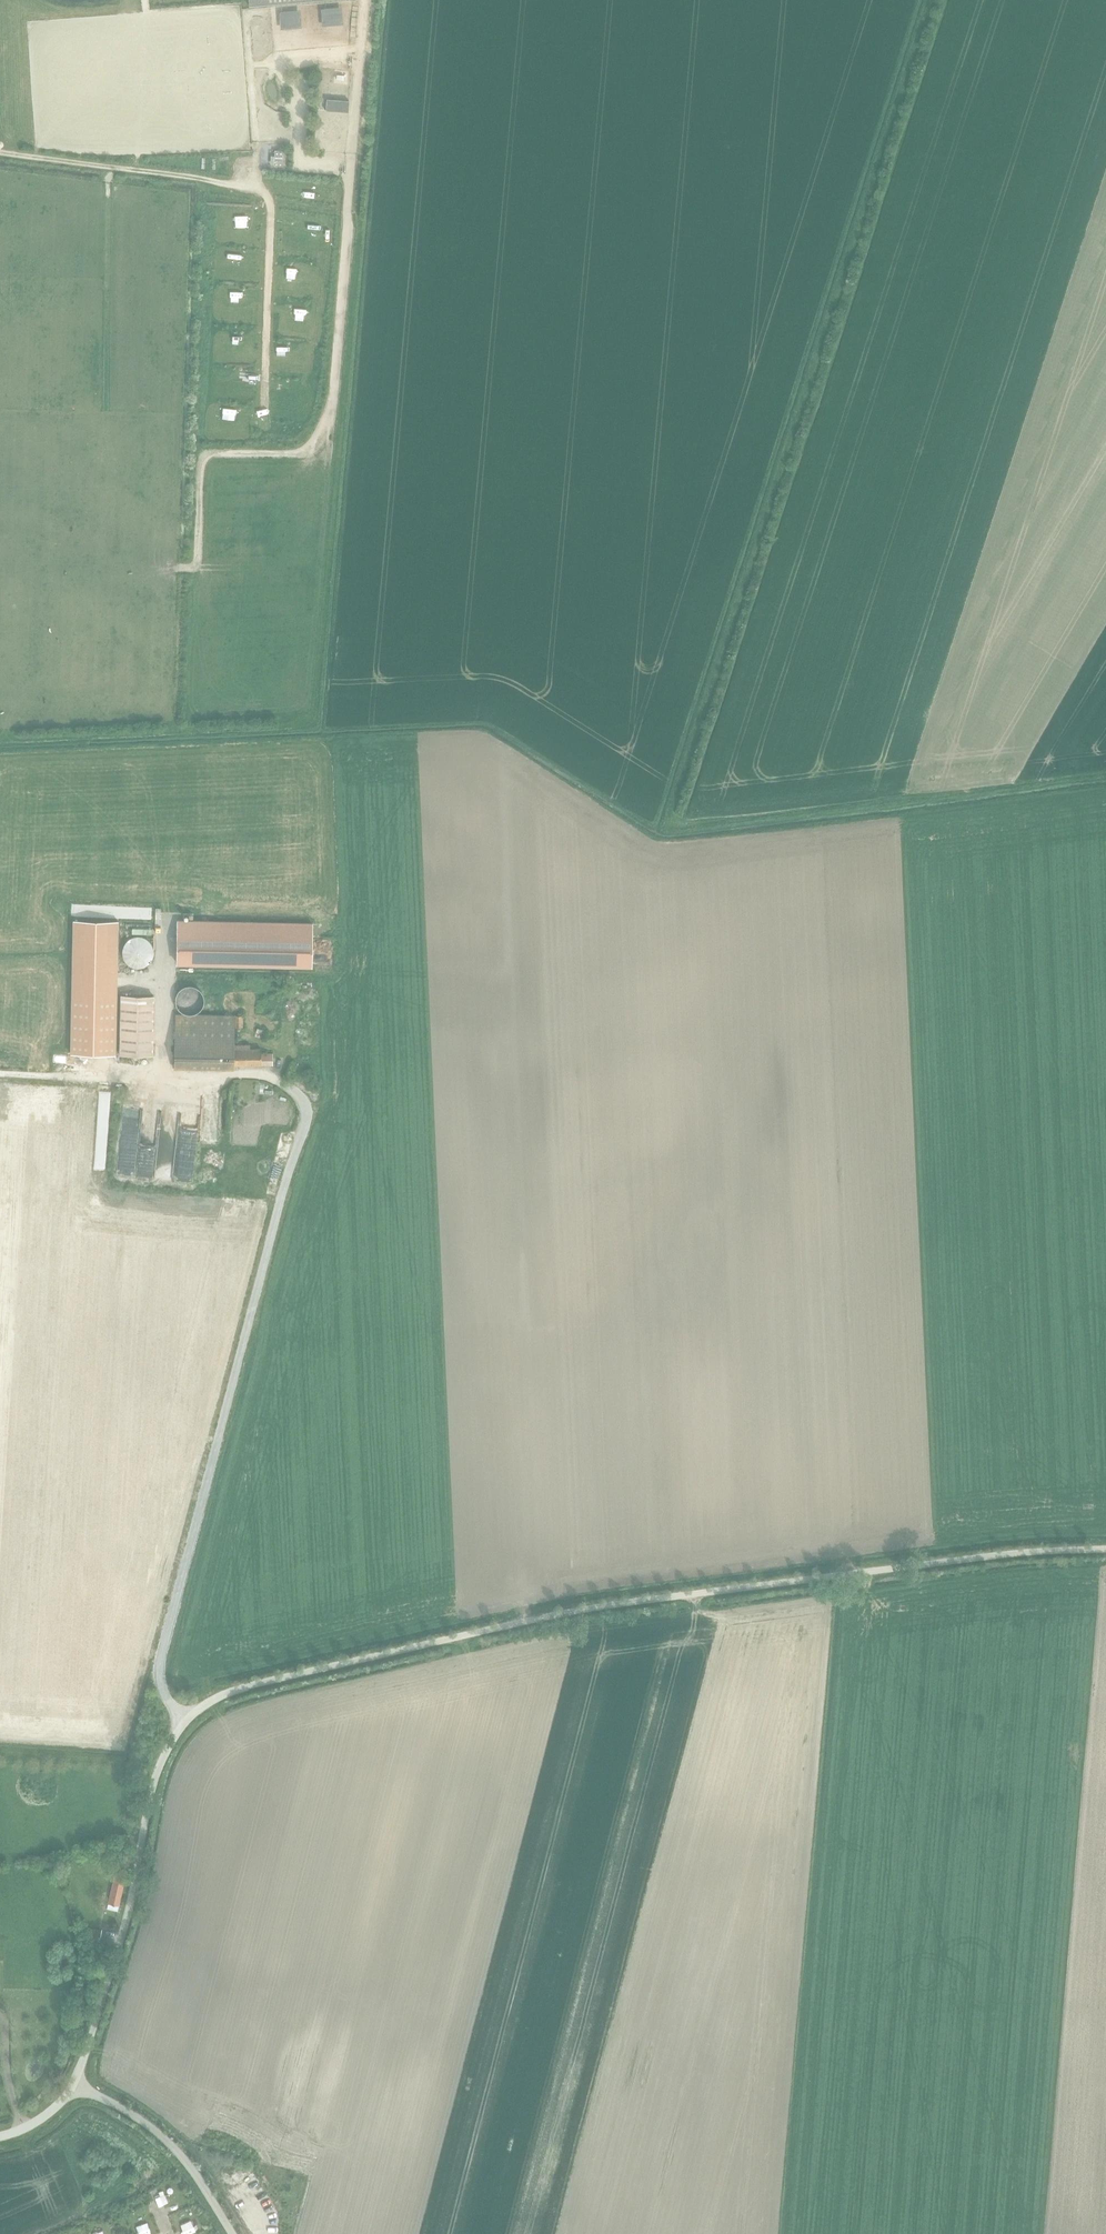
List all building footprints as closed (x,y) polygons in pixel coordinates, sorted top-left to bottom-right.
[(118,920),(73,920),(71,1053),(115,1054),(118,920)] [(312,924),(177,921),(176,961),(312,964),(312,924)] [(248,993),(248,980),(232,980),(232,993),(248,993)] [(204,1000),(204,997),(204,994),(203,992),(202,990),(200,987),(197,985),(195,983),(190,982),(186,982),(184,983),(181,984),(178,986),(176,989),(175,991),(174,994),(174,997),(174,1000),(175,1002),(176,1005),(178,1008),(182,1011),(184,1012),(188,1012),(190,1012),(194,1012),(196,1011),(199,1008),(201,1006),(203,1003),(204,1000)] [(119,995),(118,1055),(152,1056),(153,996),(119,995)] [(273,1066),(273,1053),(262,1053),(262,1048),(249,1048),(249,1044),(234,1044),(234,1015),(174,1014),(174,1069),(232,1070),(232,1065),(273,1066)] [(120,1872),(115,1871),(107,1907),(117,1910),(125,1878),(119,1877),(120,1872)] [(100,1936),(101,1929),(88,1927),(87,1934),(100,1936)] [(265,2232),(273,2233),(277,2233),(282,2217),(270,2214),(265,2232)]
